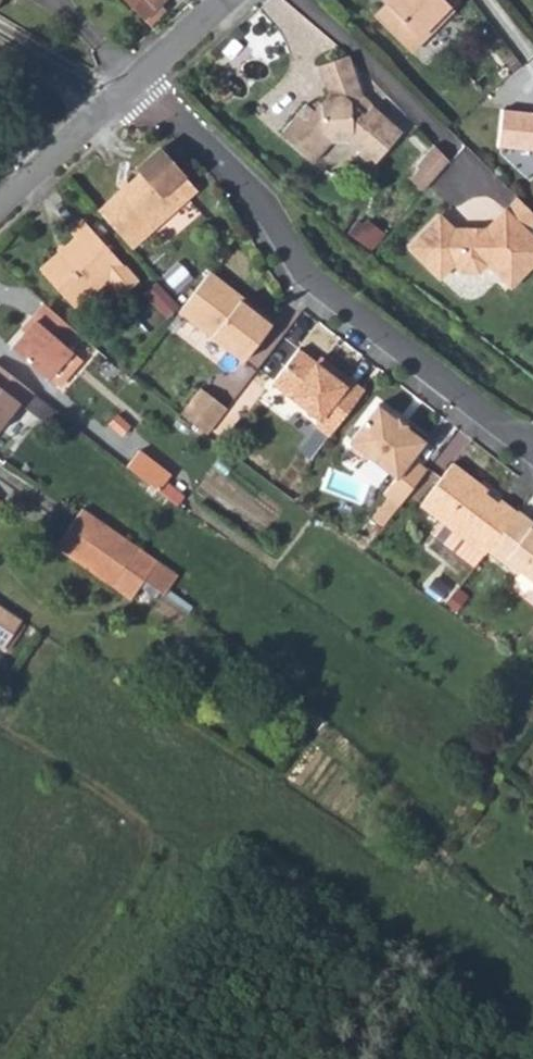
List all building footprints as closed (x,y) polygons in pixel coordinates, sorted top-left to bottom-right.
[(162,0),(122,0),(149,26),(164,11),(158,4),(162,0)] [(378,21),(408,51),(420,39),(424,43),(455,11),(451,8),(459,0),(399,0),(390,9),(378,21)] [(390,9),(399,0),(389,0),(385,4),(390,9)] [(412,55),(424,43),(420,39),(408,51),(412,55)] [(302,104),(275,136),(308,163),(326,141),(344,141),(356,151),(354,153),(369,165),(399,130),(368,105),(361,111),(347,102),(360,96),(344,55),(314,67),(324,96),(310,110),(302,104)] [(504,111),(499,147),(532,152),(532,115),(504,111)] [(429,143),(411,163),(420,171),(411,181),(419,188),(445,159),(429,143)] [(142,173),(98,211),(134,251),(204,190),(166,145),(138,169),(142,173)] [(516,199),(504,211),(532,240),(532,215),(516,199)] [(504,211),(485,231),(480,236),(469,236),(464,230),(453,230),(439,217),(408,248),(439,279),(453,265),(462,274),(477,274),(486,265),(510,288),(532,265),(532,240),(504,211)] [(71,236),(36,267),(35,268),(70,307),(76,302),(102,279),(116,293),(133,279),(78,217),(64,229),(71,236)] [(233,289),(207,269),(179,305),(176,309),(239,360),(271,320),(244,298),(238,299),(230,293),(233,289)] [(144,292),(165,316),(178,305),(157,281),(144,292)] [(244,298),(233,289),(230,293),(238,299),(244,298)] [(41,307),(29,319),(34,324),(9,349),(43,381),(67,356),(64,352),(75,340),(41,307)] [(310,421),(327,435),(362,389),(328,363),(322,370),(310,361),(293,347),(268,380),(314,415),(310,421)] [(316,353),(310,361),(322,370),(328,363),(316,353)] [(43,381),(52,391),(76,366),(67,356),(43,381)] [(36,398),(0,370),(0,434),(20,409),(24,412),(36,398)] [(199,387),(179,414),(206,433),(221,412),(225,407),(199,387)] [(397,501),(425,464),(411,453),(423,437),(403,420),(400,424),(392,418),(395,414),(376,399),(347,436),(349,447),(358,454),(368,453),(394,473),(382,489),(397,501)] [(406,418),(398,412),(395,414),(392,418),(400,424),(403,420),(406,418)] [(113,415),(104,426),(117,437),(126,427),(113,415)] [(141,453),(131,467),(161,490),(171,476),(141,453)] [(430,531),(473,564),(484,549),(515,509),(499,496),(495,501),(482,491),(473,485),(477,480),(450,458),(418,500),(440,517),(430,531)] [(486,487),(477,480),(473,485),(482,491),(486,487)] [(484,549),(514,573),(517,569),(532,580),(532,523),(515,509),(484,549)] [(81,511),(67,531),(146,585),(167,595),(178,577),(81,511)] [(134,602),(146,585),(67,531),(55,548),(134,602)] [(0,605),(0,647),(4,650),(23,620),(0,605)] [(240,665),(247,655),(235,646),(228,657),(240,665)]
